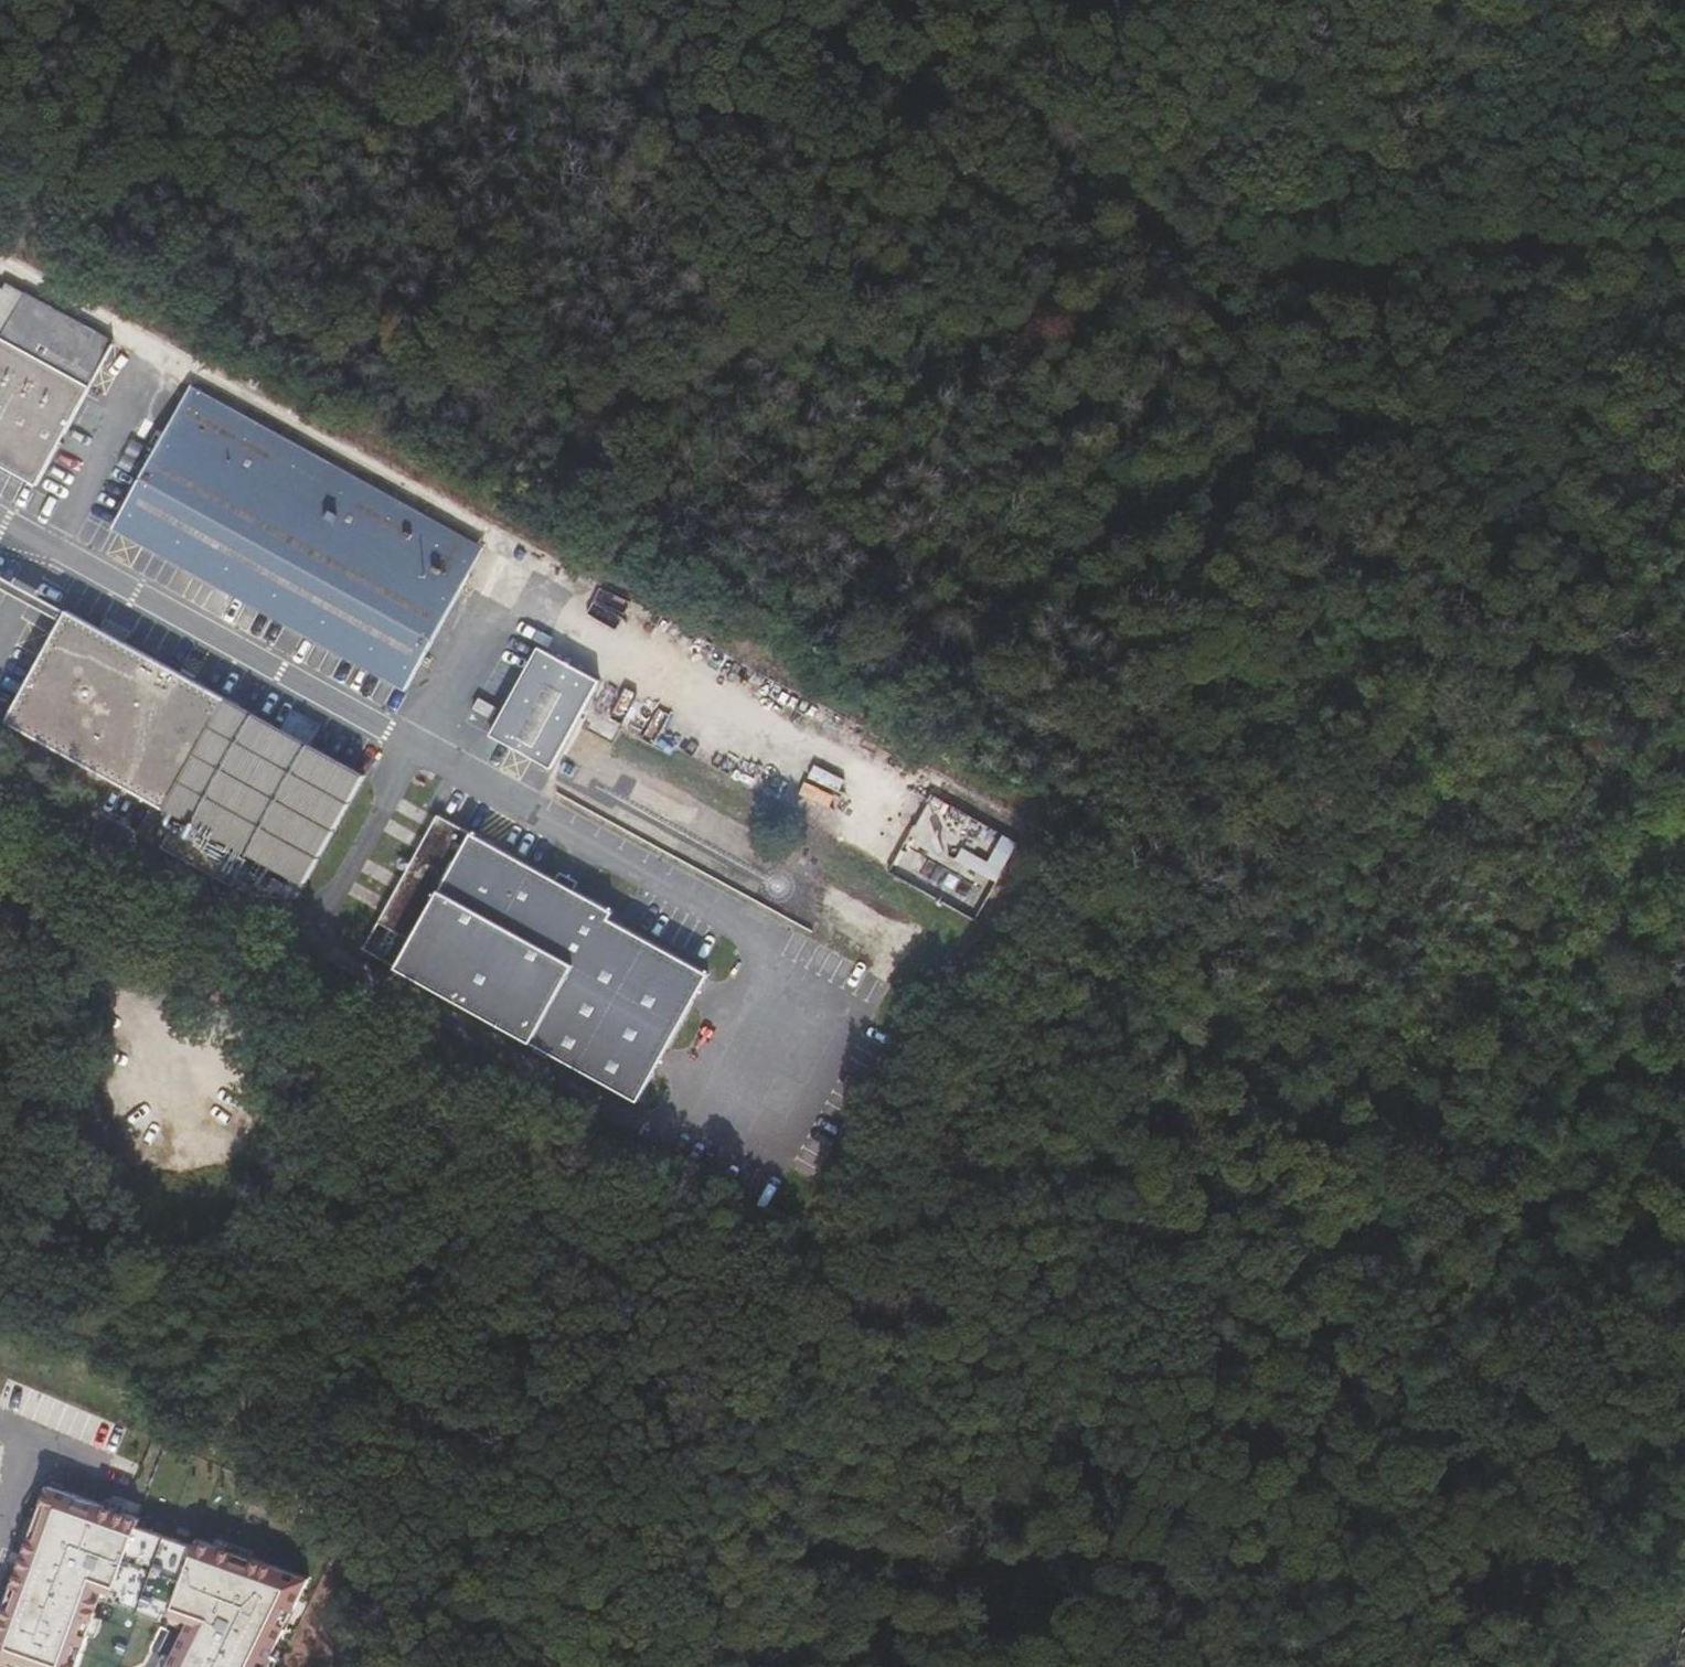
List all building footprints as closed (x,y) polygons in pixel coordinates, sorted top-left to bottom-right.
[(0,334),(0,464),(37,485),(114,344),(28,296),(6,337),(0,334)] [(191,386),(113,527),(407,690),(485,549),(191,386)] [(67,611),(0,574),(0,586),(62,620),(67,611)] [(62,620),(6,721),(170,811),(178,815),(251,855),(297,880),(304,884),(365,774),(311,744),(282,727),(125,641),(101,628),(68,609),(67,611),(62,620)] [(106,617),(101,628),(125,641),(130,631),(106,617)] [(539,646),(491,735),(552,768),(600,680),(539,646)] [(292,710),(282,727),(311,744),(320,725),(292,710)] [(1020,851),(935,795),(887,868),(973,923),(1020,851)] [(165,821),(173,826),(178,815),(170,811),(165,821)] [(378,921),(411,940),(390,977),(632,1112),(638,1102),(709,974),(609,918),(613,912),(438,815),(378,921)] [(233,886),(245,865),(173,826),(160,847),(233,886)] [(245,865),(292,891),(297,880),(251,855),(245,865)] [(0,1663),(0,1666),(77,1666),(108,1588),(203,1622),(184,1666),(261,1666),(288,1588),(52,1505),(0,1663)]
